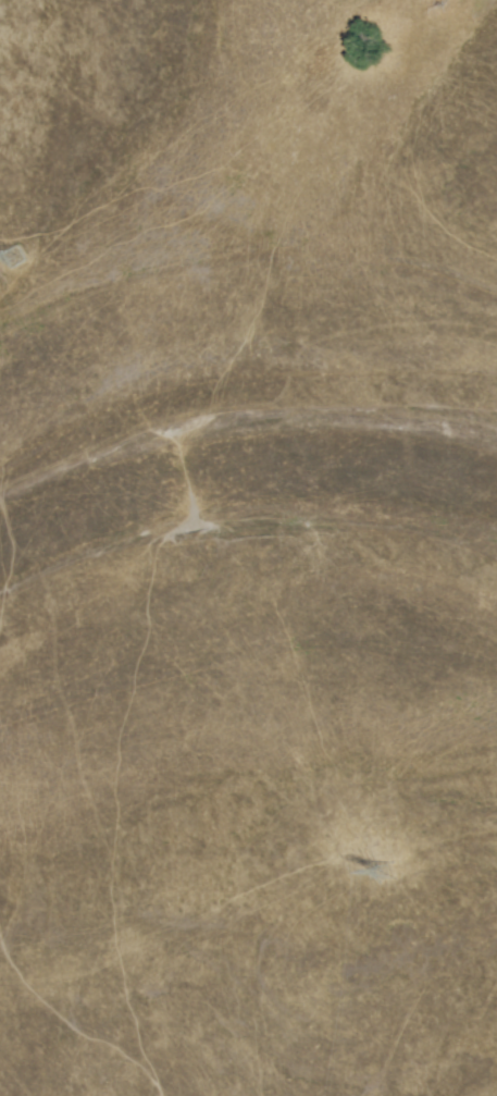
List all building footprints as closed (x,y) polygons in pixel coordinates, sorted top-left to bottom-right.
[(4,254),(10,268),(24,261),(18,248),(4,254)]
